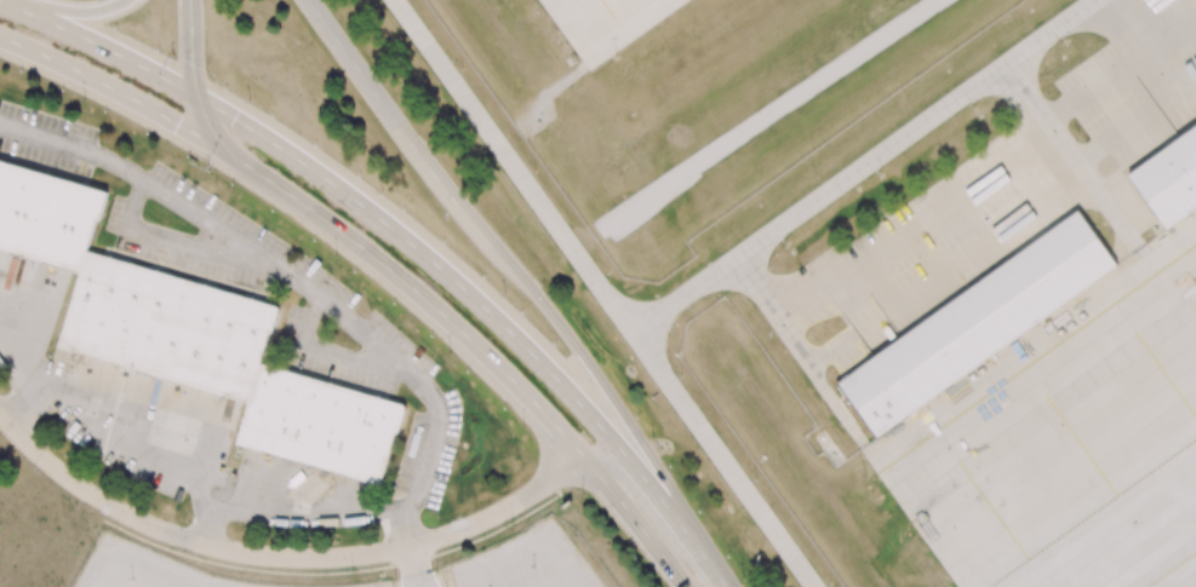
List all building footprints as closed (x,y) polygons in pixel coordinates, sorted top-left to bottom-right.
[(1126,175),(1162,228),(1166,232),(1195,211),(1195,125),(1126,175)] [(78,275),(0,253),(0,160),(108,191),(99,223),(96,221),(87,252),(282,307),(267,364),(410,405),(385,489),(234,447),(246,404),(56,350),(78,275)] [(1076,211),(835,385),(874,438),(876,441),(1117,266),(1114,263),(1076,211)] [(597,238),(617,238),(617,214),(597,214),(597,238)]
